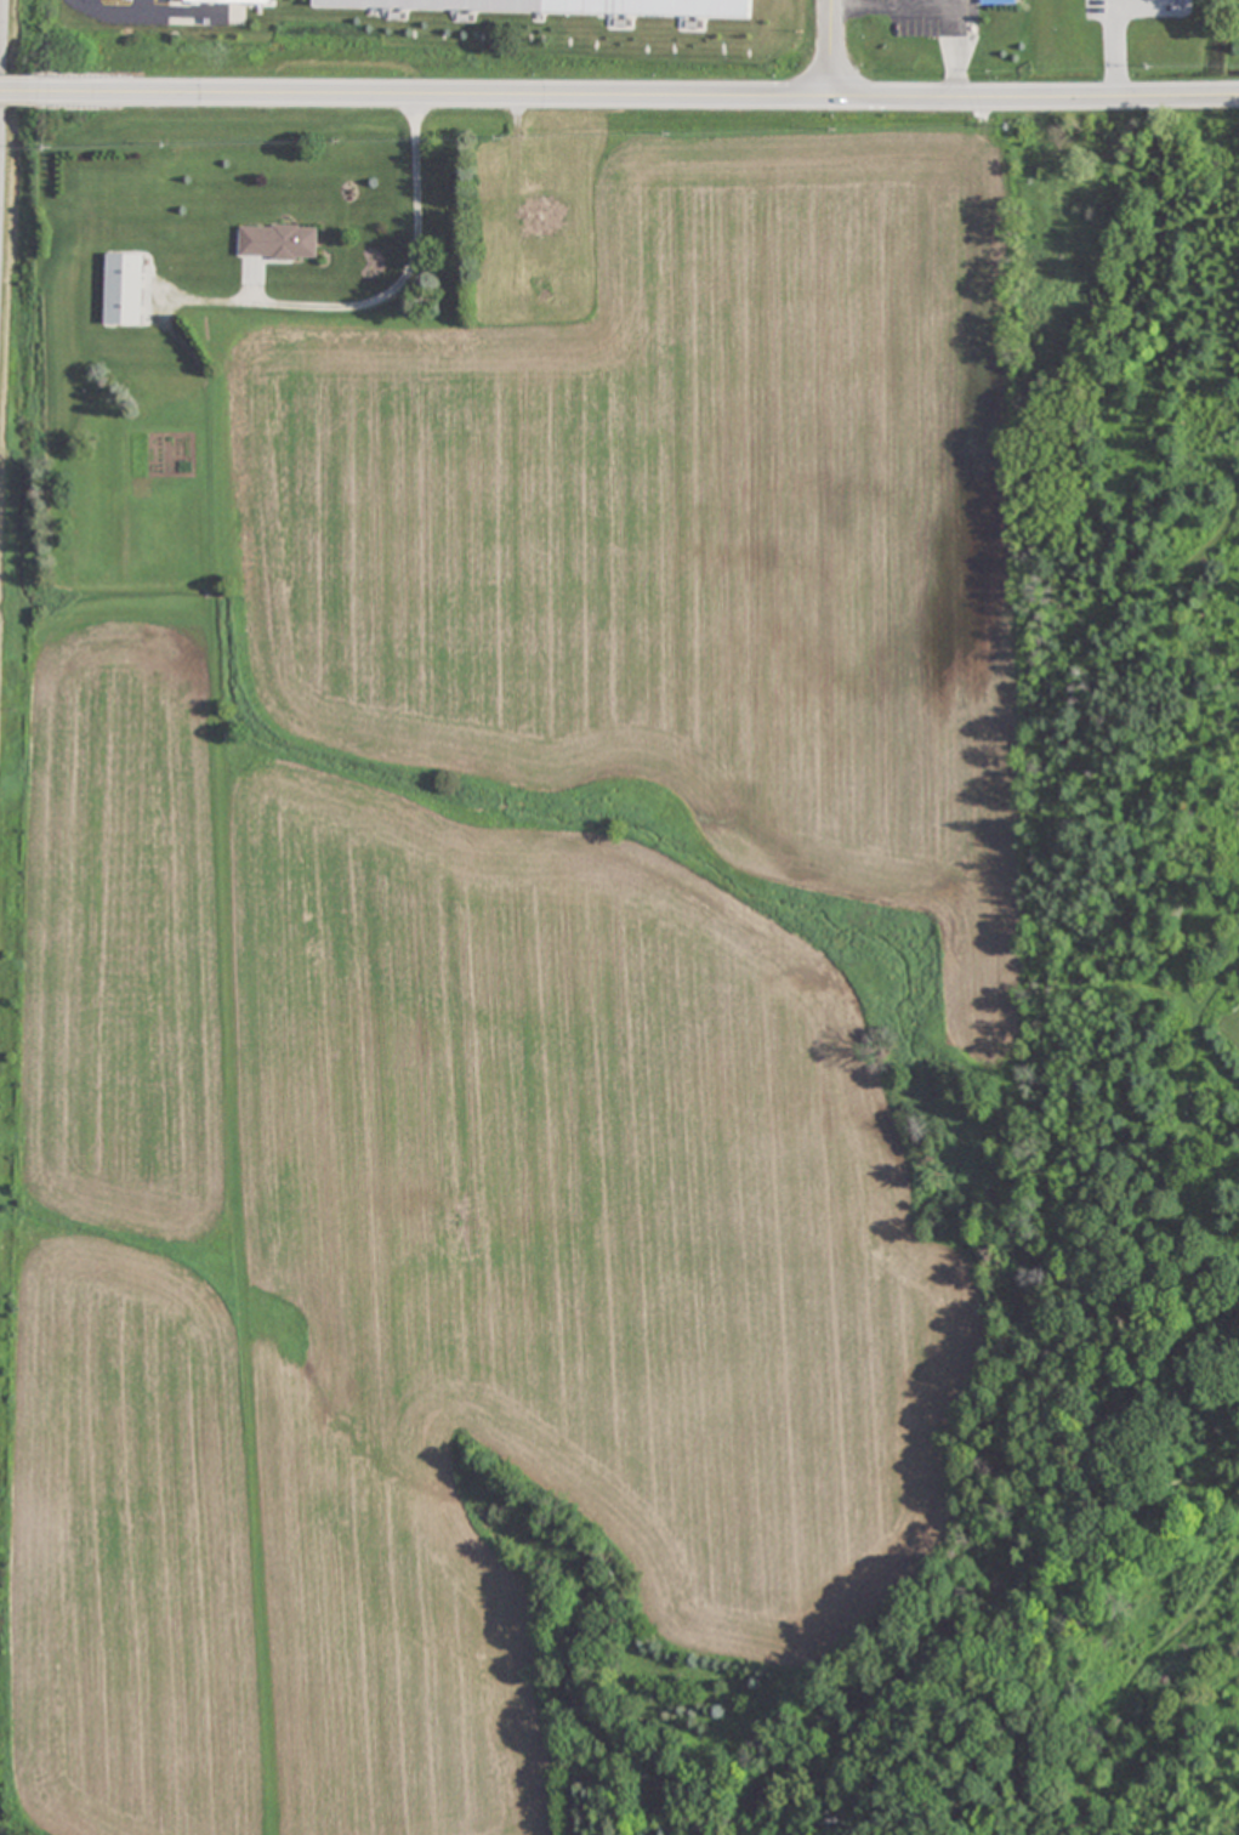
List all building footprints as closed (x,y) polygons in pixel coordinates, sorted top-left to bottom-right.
[(313,5),(752,18),(752,0),(313,0),(313,5)] [(318,260),(318,225),(240,224),(240,259),(318,260)] [(144,253),(105,253),(105,325),(144,325),(144,253)]
